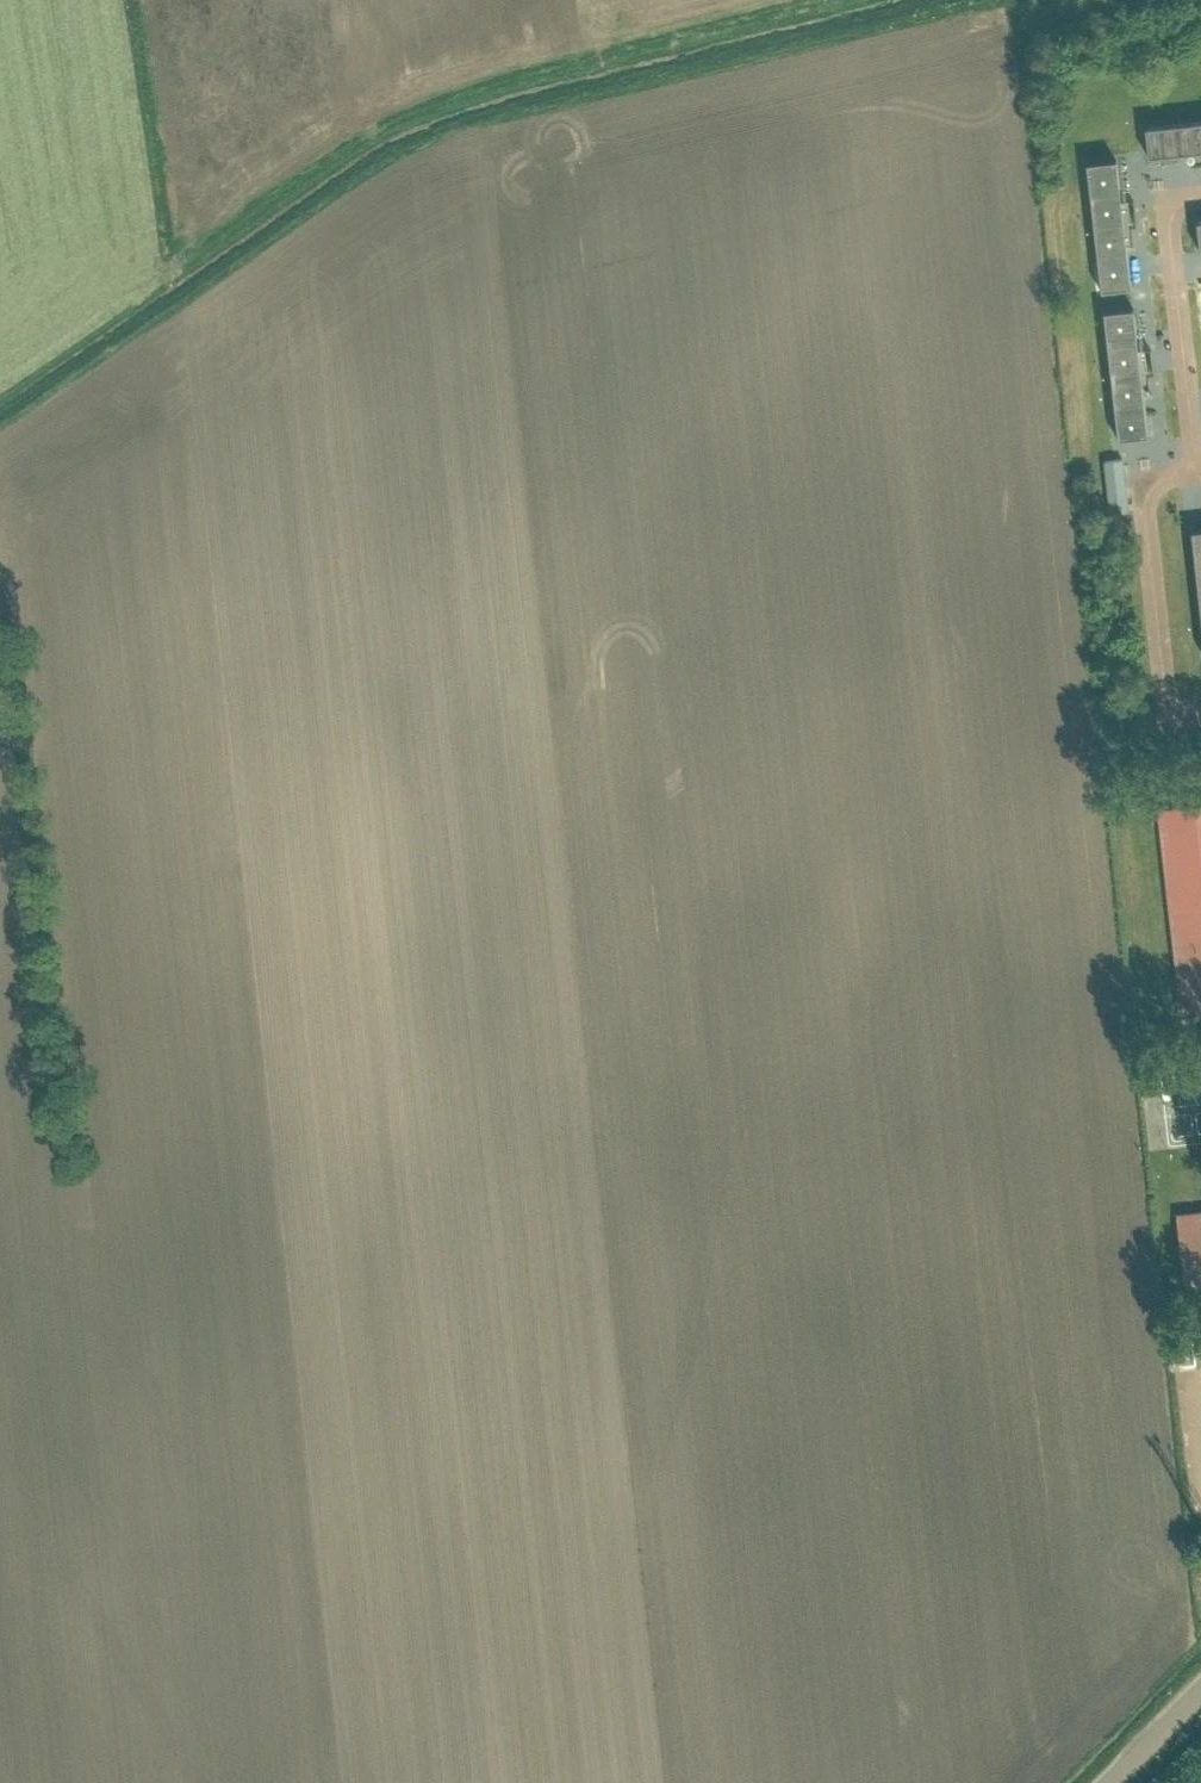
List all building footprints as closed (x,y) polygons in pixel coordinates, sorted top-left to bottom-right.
[(1145,127),(1148,157),(1200,151),(1200,121),(1145,127)] [(1086,163),(1101,291),(1131,287),(1116,159),(1086,163)] [(1148,436),(1133,308),(1103,311),(1118,439),(1148,436)] [(1122,458),(1105,460),(1110,513),(1128,511),(1122,458)] [(1191,530),(1200,621),(1200,529),(1191,530)] [(1200,1007),(1200,804),(1159,809),(1182,1009),(1200,1007)] [(1200,1283),(1200,1212),(1189,1213),(1178,1214),(1178,1215),(1185,1285),(1200,1283)]
